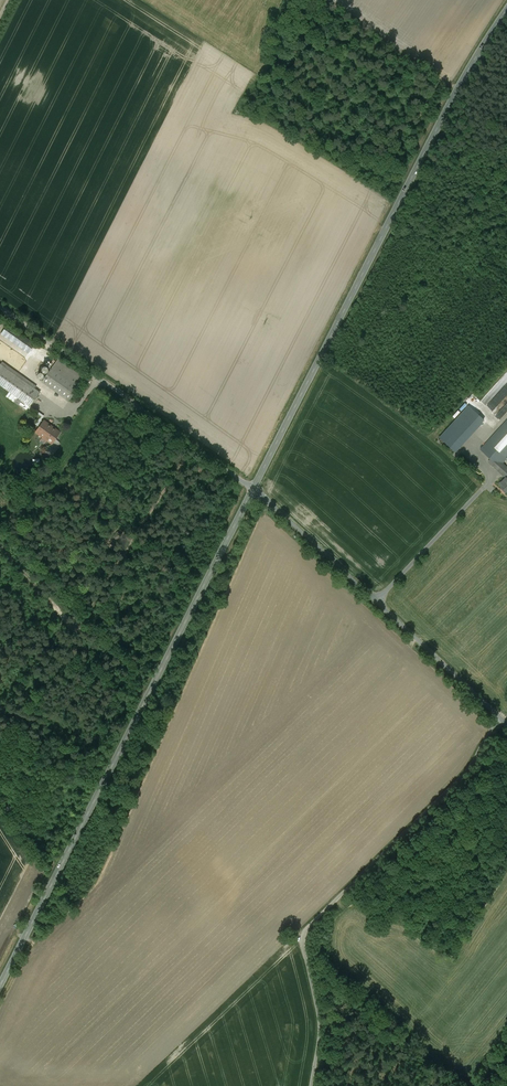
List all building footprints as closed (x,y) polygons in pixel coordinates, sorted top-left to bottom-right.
[(86,377),(59,358),(44,379),(72,398),(86,377)] [(0,361),(0,382),(31,404),(41,389),(0,361)] [(494,388),(497,390),(496,393),(497,393),(495,395),(494,395),(493,397),(492,398),(493,400),(501,390),(501,391),(504,387),(506,387),(506,373),(494,388)] [(498,414),(506,405),(506,395),(503,400),(498,395),(488,405),(498,414)] [(459,445),(481,422),(466,408),(444,431),(459,445)] [(63,431),(46,419),(37,431),(54,443),(63,431)] [(482,447),(495,459),(493,462),(506,474),(499,483),(506,490),(506,463),(505,461),(506,458),(506,419),(482,447)]
